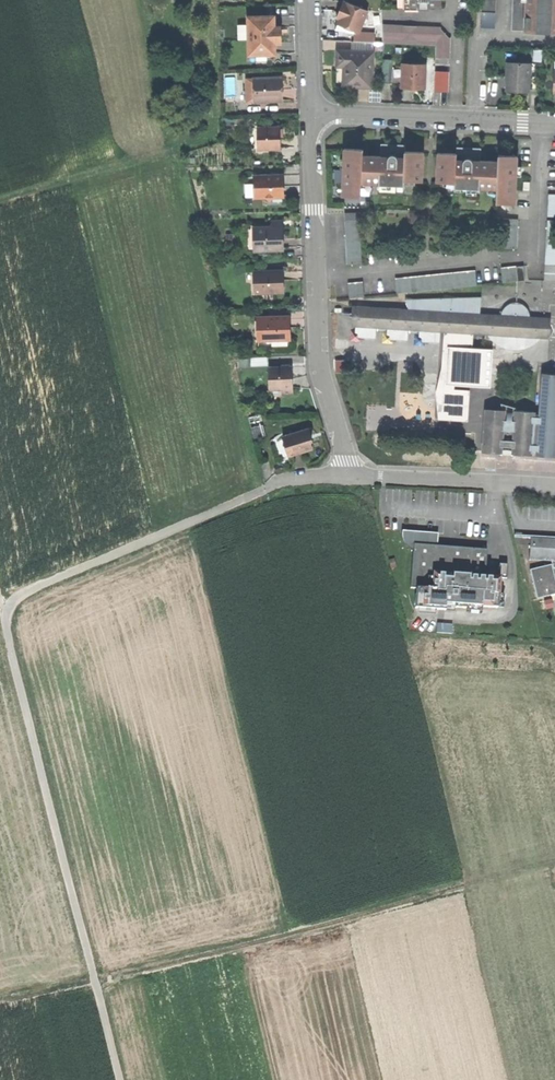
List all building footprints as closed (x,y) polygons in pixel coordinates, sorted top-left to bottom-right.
[(441,5),(441,0),(410,0),(410,5),(419,6),(419,8),(430,8),(430,5),(441,5)] [(496,13),(497,0),(482,0),(482,12),(496,13)] [(554,32),(554,0),(513,0),(512,30),(538,31),(554,32)] [(339,25),(359,33),(368,11),(348,3),(343,14),(341,19),(339,25)] [(249,39),(249,55),(269,55),(275,55),(275,44),(274,28),(274,17),(248,17),(248,26),(249,39)] [(383,44),(436,46),(450,47),(451,38),(448,38),(440,29),(440,28),(382,25),(383,44)] [(239,40),(249,39),(248,26),(239,26),(239,40)] [(436,46),(436,58),(450,59),(450,47),(436,46)] [(345,87),(372,89),(374,53),(339,51),(338,67),(340,67),(346,68),(345,87)] [(382,58),(382,81),(393,81),(392,58),(382,58)] [(436,58),(435,71),(449,72),(450,59),(436,58)] [(530,63),(508,63),(507,88),(529,88),(529,79),(530,63)] [(403,64),(402,88),(409,88),(415,88),(415,87),(424,87),(425,65),(403,64)] [(434,92),(448,92),(449,72),(435,71),(434,92)] [(255,80),(255,102),(281,101),(280,90),(280,79),(255,80)] [(259,130),(260,150),(281,150),(281,140),(280,129),(259,130)] [(250,151),(260,150),(259,130),(249,130),(250,151)] [(343,169),(342,197),(358,198),(359,185),(377,185),(377,189),(404,189),(404,182),(423,182),(424,153),(406,152),(406,154),(397,154),(397,146),(382,145),(382,157),(363,157),(364,150),(344,150),(343,159),(343,169)] [(402,146),(397,146),(397,154),(406,154),(406,152),(406,146),(402,146)] [(497,203),(516,204),(517,176),(518,166),(518,156),(499,155),(498,161),(480,161),(481,149),(465,148),(465,155),(456,155),(456,154),(438,153),(437,183),(455,183),(455,191),(480,192),(480,189),(497,189),(497,203)] [(255,178),(256,200),(267,200),(271,203),(274,200),(285,199),(284,188),(284,177),(255,178)] [(503,218),(503,226),(518,227),(518,218),(503,218)] [(546,266),(554,266),(554,221),(548,221),(546,266)] [(345,222),(345,230),(360,230),(360,222),(345,222)] [(258,241),(259,252),(285,250),(284,238),(284,228),(254,229),(255,241),(258,241)] [(346,244),(346,252),(361,252),(361,244),(346,244)] [(346,266),(361,266),(361,258),(346,259),(346,266)] [(545,281),(554,281),(554,266),(546,266),(545,281)] [(516,267),(509,268),(511,282),(518,281),(516,267)] [(524,267),(516,267),(518,281),(525,280),(524,267)] [(502,269),(503,283),(511,282),(509,268),(502,269)] [(255,273),(255,296),(282,295),(281,284),(285,284),(285,281),(285,272),(255,273)] [(469,272),(461,273),(463,287),(470,286),(469,272)] [(476,272),(469,272),(470,286),(478,285),(476,272)] [(461,273),(454,274),(455,288),(463,287),(461,273)] [(454,274),(447,275),(448,289),(455,288),(454,274)] [(447,275),(439,276),(441,289),(448,289),(447,275)] [(439,276),(432,277),(434,290),(441,289),(439,276)] [(425,277),(418,278),(420,292),(426,291),(425,277)] [(432,277),(425,277),(426,291),(434,290),(432,277)] [(418,278),(410,279),(412,293),(420,292),(418,278)] [(410,279),(404,280),(405,293),(412,293),(410,279)] [(396,281),(397,294),(405,293),(404,280),(396,281)] [(363,284),(356,285),(358,298),(365,298),(363,284)] [(348,285),(350,299),(358,298),(356,285),(348,285)] [(440,343),(441,332),(442,332),(442,323),(452,323),(449,332),(448,336),(450,337),(446,344),(444,351),(443,361),(442,363),(440,363),(437,375),(440,375),(441,373),(446,372),(448,366),(452,367),(451,370),(488,361),(461,336),(461,333),(462,330),(467,329),(470,326),(470,324),(480,325),(479,334),(488,335),(493,341),(499,345),(505,349),(514,350),(522,350),(530,348),(537,343),(542,338),(551,338),(552,324),(550,324),(550,319),(530,317),(529,311),(526,307),(523,304),(517,303),(512,304),(507,306),(504,310),(502,316),(481,315),(473,314),(473,309),(481,305),(482,298),(406,300),(409,310),(391,309),(357,308),(357,313),(354,313),(353,315),(353,321),(355,323),(357,323),(357,327),(356,332),(351,332),(351,342),(361,343),(362,338),(377,339),(377,329),(388,329),(388,334),(383,334),(383,344),(393,345),(394,340),(408,341),(409,331),(420,331),(420,336),(415,336),(415,346),(426,346),(426,342),(440,343)] [(481,315),(481,305),(473,309),(473,314),(481,315)] [(259,319),(259,342),(291,341),(291,330),(290,318),(259,319)] [(442,332),(449,332),(452,323),(442,323),(442,332)] [(461,333),(479,334),(480,325),(470,324),(470,326),(467,329),(462,330),(461,333)] [(449,378),(451,370),(452,367),(448,366),(446,372),(441,373),(440,375),(449,378)] [(269,370),(270,391),(282,391),(282,396),(294,396),(293,381),(293,369),(269,370)] [(543,374),(540,415),(536,415),(534,453),(538,454),(538,456),(554,458),(554,375),(543,374)] [(534,456),(534,453),(536,415),(536,412),(517,411),(517,408),(502,404),(505,410),(506,413),(503,420),(493,419),(491,422),(485,423),(484,445),(488,446),(488,453),(496,454),(501,451),(507,450),(513,450),(518,453),(522,455),(534,456)] [(486,409),(485,423),(491,422),(493,419),(503,420),(506,413),(505,410),(486,409)] [(284,439),(287,449),(290,448),(293,457),(314,451),(311,443),(313,442),(312,437),(310,431),(284,439)] [(408,546),(414,550),(414,544),(416,544),(416,535),(436,536),(439,546),(439,532),(403,530),(403,540),(408,546)] [(414,550),(412,587),(417,587),(416,608),(440,609),(440,603),(447,603),(456,603),(456,608),(482,609),(482,606),(499,607),(500,578),(500,577),(499,576),(486,576),(487,548),(439,546),(436,536),(416,535),(416,544),(414,544),(414,550)] [(529,557),(536,558),(536,559),(554,560),(554,537),(536,536),(536,537),(530,537),(529,557)] [(500,563),(499,576),(500,577),(500,578),(508,578),(508,563),(500,563)] [(529,569),(536,598),(554,594),(554,581),(550,563),(529,569)] [(453,624),(438,623),(437,632),(453,633),(453,624)]
